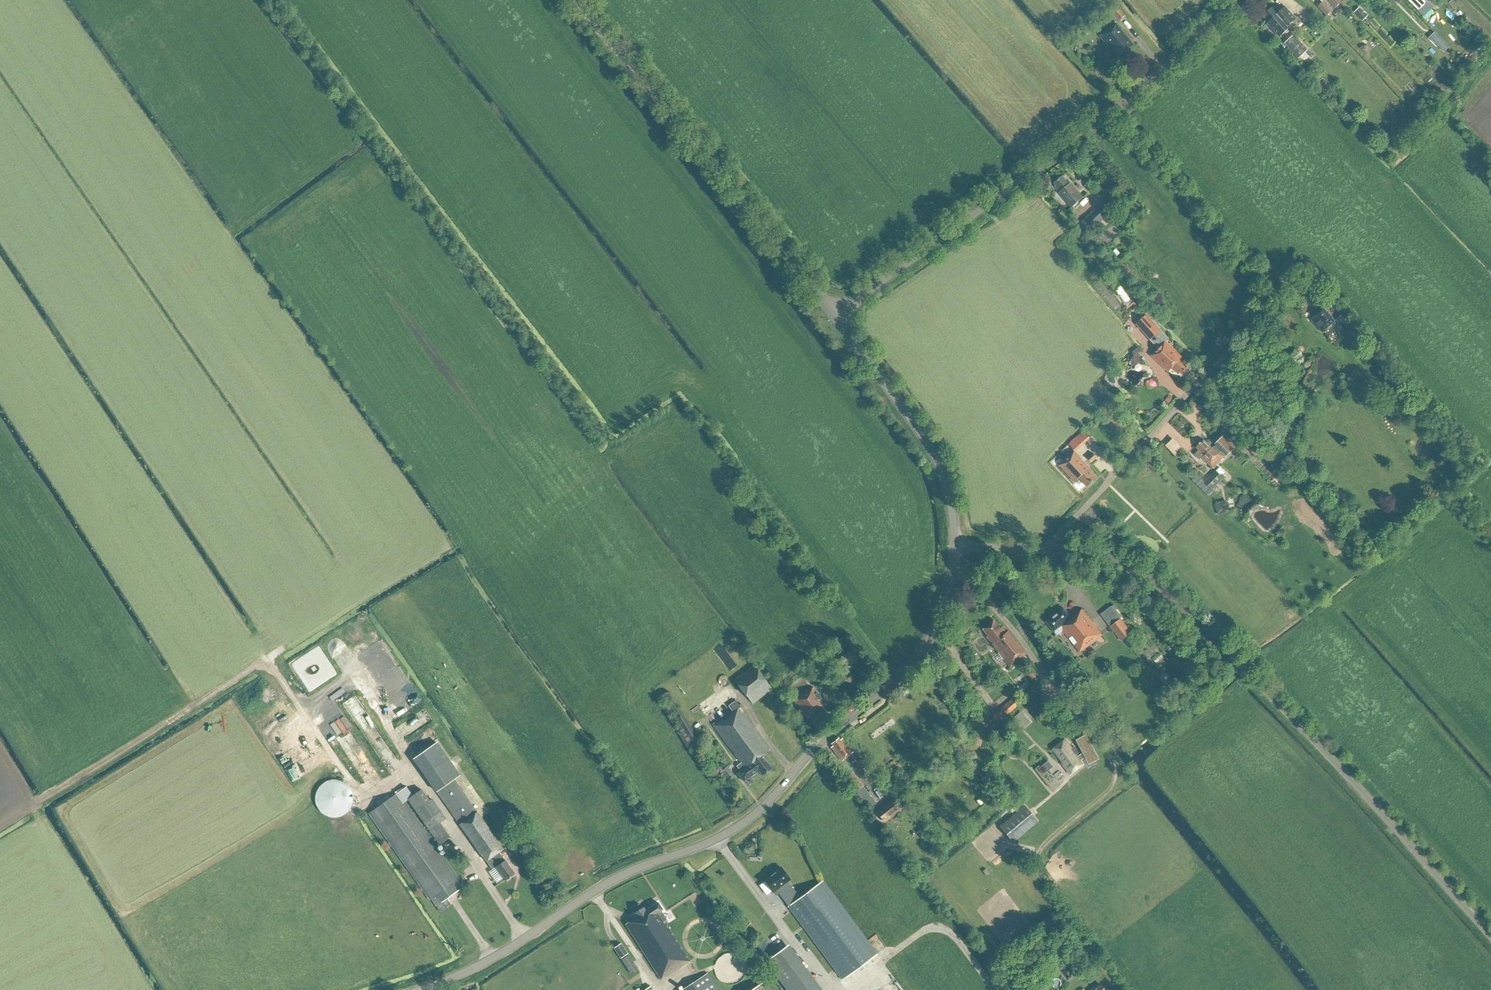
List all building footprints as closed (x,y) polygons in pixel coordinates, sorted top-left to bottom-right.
[(1426,2),(1424,0),(1408,0),(1418,10),(1426,2)] [(1327,15),(1331,11),(1323,2),(1319,6),(1327,15)] [(1120,20),(1126,15),(1118,5),(1112,10),(1120,20)] [(1363,19),(1369,14),(1360,5),(1355,10),(1363,19)] [(1280,12),(1274,6),(1264,15),(1269,22),(1268,23),(1280,36),(1292,26),(1290,24),(1296,18),(1286,7),(1280,12)] [(1134,45),(1116,23),(1100,36),(1106,43),(1107,42),(1120,57),(1134,45)] [(1299,58),(1308,50),(1294,35),(1285,43),(1299,58)] [(1444,52),(1450,46),(1440,37),(1435,43),(1444,52)] [(1069,185),(1062,176),(1055,182),(1057,185),(1055,186),(1072,207),(1083,199),(1070,184),(1069,185)] [(1099,224),(1113,209),(1103,200),(1089,214),(1099,224)] [(1125,291),(1121,286),(1116,290),(1120,295),(1125,291)] [(1319,299),(1311,290),(1305,296),(1308,299),(1306,300),(1316,311),(1313,315),(1315,317),(1311,320),(1323,333),(1324,331),(1329,336),(1335,330),(1331,326),(1336,321),(1322,306),(1326,303),(1321,297),(1319,299)] [(1370,339),(1357,325),(1345,313),(1337,319),(1349,333),(1350,331),(1362,345),(1370,339)] [(1179,372),(1182,375),(1189,367),(1181,359),(1183,357),(1167,342),(1169,339),(1147,315),(1136,324),(1158,348),(1152,355),(1169,371),(1172,368),(1178,373),(1179,372)] [(1140,351),(1139,347),(1132,352),(1134,356),(1130,359),(1133,366),(1141,363),(1138,354),(1140,351)] [(1300,399),(1305,394),(1299,388),(1294,393),(1300,399)] [(1129,425),(1118,410),(1108,418),(1120,432),(1129,425)] [(1224,434),(1214,445),(1220,452),(1222,451),(1227,456),(1237,446),(1224,434)] [(1166,442),(1175,454),(1183,448),(1174,436),(1166,442)] [(1076,438),(1070,444),(1075,449),(1081,444),(1076,438)] [(1211,447),(1204,440),(1196,447),(1198,449),(1195,453),(1200,459),(1202,457),(1212,468),(1224,456),(1220,452),(1214,445),(1211,447)] [(1251,441),(1246,445),(1256,455),(1260,451),(1251,441)] [(1074,451),(1059,465),(1075,482),(1079,478),(1087,486),(1097,476),(1090,468),(1074,451)] [(1093,453),(1088,458),(1092,461),(1093,462),(1097,458),(1093,453)] [(1213,489),(1224,477),(1216,470),(1205,481),(1213,489)] [(1228,511),(1227,499),(1216,500),(1217,512),(1228,511)] [(1121,641),(1132,633),(1112,606),(1101,614),(1121,641)] [(1071,618),(1063,608),(1046,621),(1057,635),(1063,631),(1079,652),(1102,635),(1082,610),(1071,618)] [(1000,628),(993,620),(982,629),(987,635),(986,636),(997,651),(990,656),(996,663),(1003,658),(1010,666),(1020,658),(1019,656),(1025,652),(1007,631),(1005,632),(1001,627),(1000,628)] [(1130,635),(1124,640),(1131,647),(1137,642),(1130,635)] [(851,653),(857,649),(849,640),(844,644),(851,653)] [(404,669),(399,663),(383,676),(388,682),(404,669)] [(753,703),(772,688),(753,664),(735,679),(753,703)] [(826,705),(813,687),(808,691),(807,690),(793,700),(807,719),(810,717),(816,726),(829,717),(822,707),(826,705)] [(688,749),(700,741),(669,690),(656,698),(688,749)] [(1006,716),(1018,705),(1012,699),(1000,709),(1006,716)] [(762,775),(771,769),(761,755),(768,750),(737,708),(740,706),(735,700),(728,705),(732,712),(713,726),(714,728),(740,763),(736,766),(740,771),(737,773),(743,781),(758,770),(762,775)] [(1021,709),(1010,719),(1019,730),(1031,720),(1021,709)] [(1100,759),(1086,734),(1076,740),(1083,752),(1078,756),(1077,755),(1079,752),(1074,746),(1073,748),(1066,739),(1052,749),(1062,763),(1061,764),(1070,775),(1084,764),(1082,760),(1085,757),(1089,764),(1100,759)] [(852,750),(842,737),(839,739),(838,737),(831,743),(833,745),(830,747),(840,759),(852,750)] [(448,758),(437,742),(414,758),(425,774),(448,758)] [(1044,773),(1054,765),(1048,758),(1039,767),(1044,773)] [(729,780),(735,775),(727,766),(721,770),(729,780)] [(856,791),(863,786),(852,773),(845,778),(856,791)] [(333,817),(335,817),(338,816),(340,816),(343,815),(345,813),(347,812),(348,810),(350,808),(351,807),(352,805),(352,802),(353,800),(353,798),(353,795),(352,793),(351,790),(350,788),(348,786),(347,784),(345,782),(342,781),(340,780),(338,779),(336,779),(334,779),(332,779),(329,779),(327,780),(325,781),(323,782),(321,784),(319,786),(318,788),(316,790),(315,793),(315,796),(315,798),(315,800),(315,803),(316,805),(317,807),(318,809),(320,810),(321,812),(323,813),(325,815),(327,816),(330,816),(333,817)] [(454,779),(437,791),(481,854),(492,869),(496,866),(505,880),(514,874),(505,860),(499,852),(504,849),(454,779)] [(429,901),(431,899),(440,912),(451,905),(447,898),(462,887),(458,881),(460,880),(405,802),(408,800),(407,798),(412,795),(406,786),(368,813),(429,901)] [(430,800),(421,788),(412,795),(407,798),(408,800),(439,844),(450,836),(440,822),(446,818),(432,798),(430,800)] [(884,821),(901,807),(894,797),(876,811),(884,821)] [(1012,841),(1037,821),(1024,804),(999,825),(1012,841)] [(511,856),(522,848),(518,842),(507,850),(511,856)] [(800,897),(787,880),(790,878),(780,865),(762,878),(772,892),(776,889),(788,906),(842,979),(876,953),(822,880),(800,897)] [(666,919),(660,910),(662,909),(658,902),(645,910),(643,907),(634,913),(637,916),(625,924),(661,979),(689,961),(664,921),(666,919)] [(620,957),(628,952),(621,942),(614,947),(620,957)] [(766,962),(784,986),(807,969),(789,944),(766,962)] [(631,973),(638,969),(629,954),(621,959),(631,973)] [(707,973),(681,989),(719,989),(707,973)] [(765,980),(749,989),(771,989),(765,980)]
